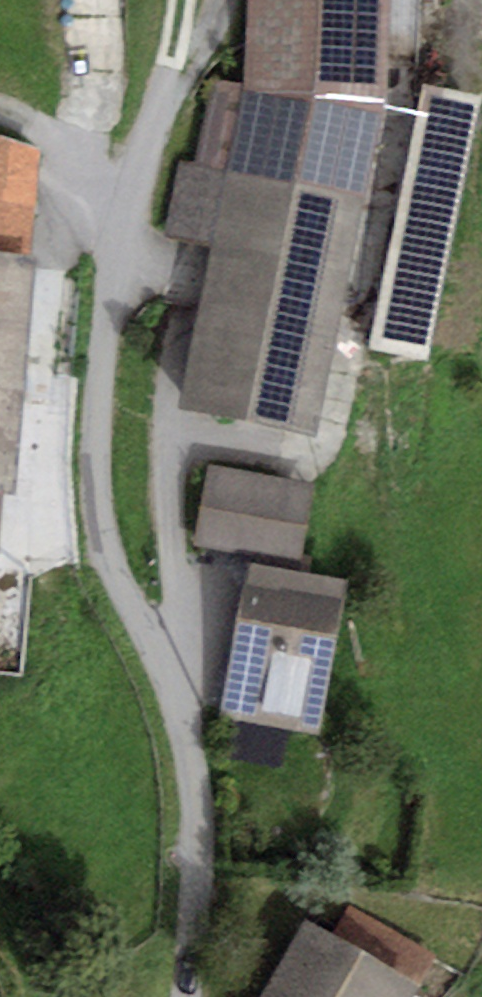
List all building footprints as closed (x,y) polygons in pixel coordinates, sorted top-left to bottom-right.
[(242,87),(386,112),(390,0),(247,0),(242,87)] [(242,87),(208,81),(191,164),(366,206),(386,112),(242,87)] [(368,350),(428,363),(481,100),(481,97),(421,86),(368,350)] [(0,140),(0,257),(32,259),(41,150),(8,141),(0,140)] [(366,206),(191,164),(178,161),(166,237),(210,249),(178,412),(318,442),(366,206)] [(0,257),(0,498),(13,499),(32,259),(0,257)] [(314,481),(207,461),(191,542),(298,563),(314,481)] [(348,583),(248,564),(219,717),(319,736),(348,583)] [(332,933),(421,984),(436,957),(347,906),(332,933)] [(421,984),(332,933),(308,919),(262,996),(413,996),(421,984)]
